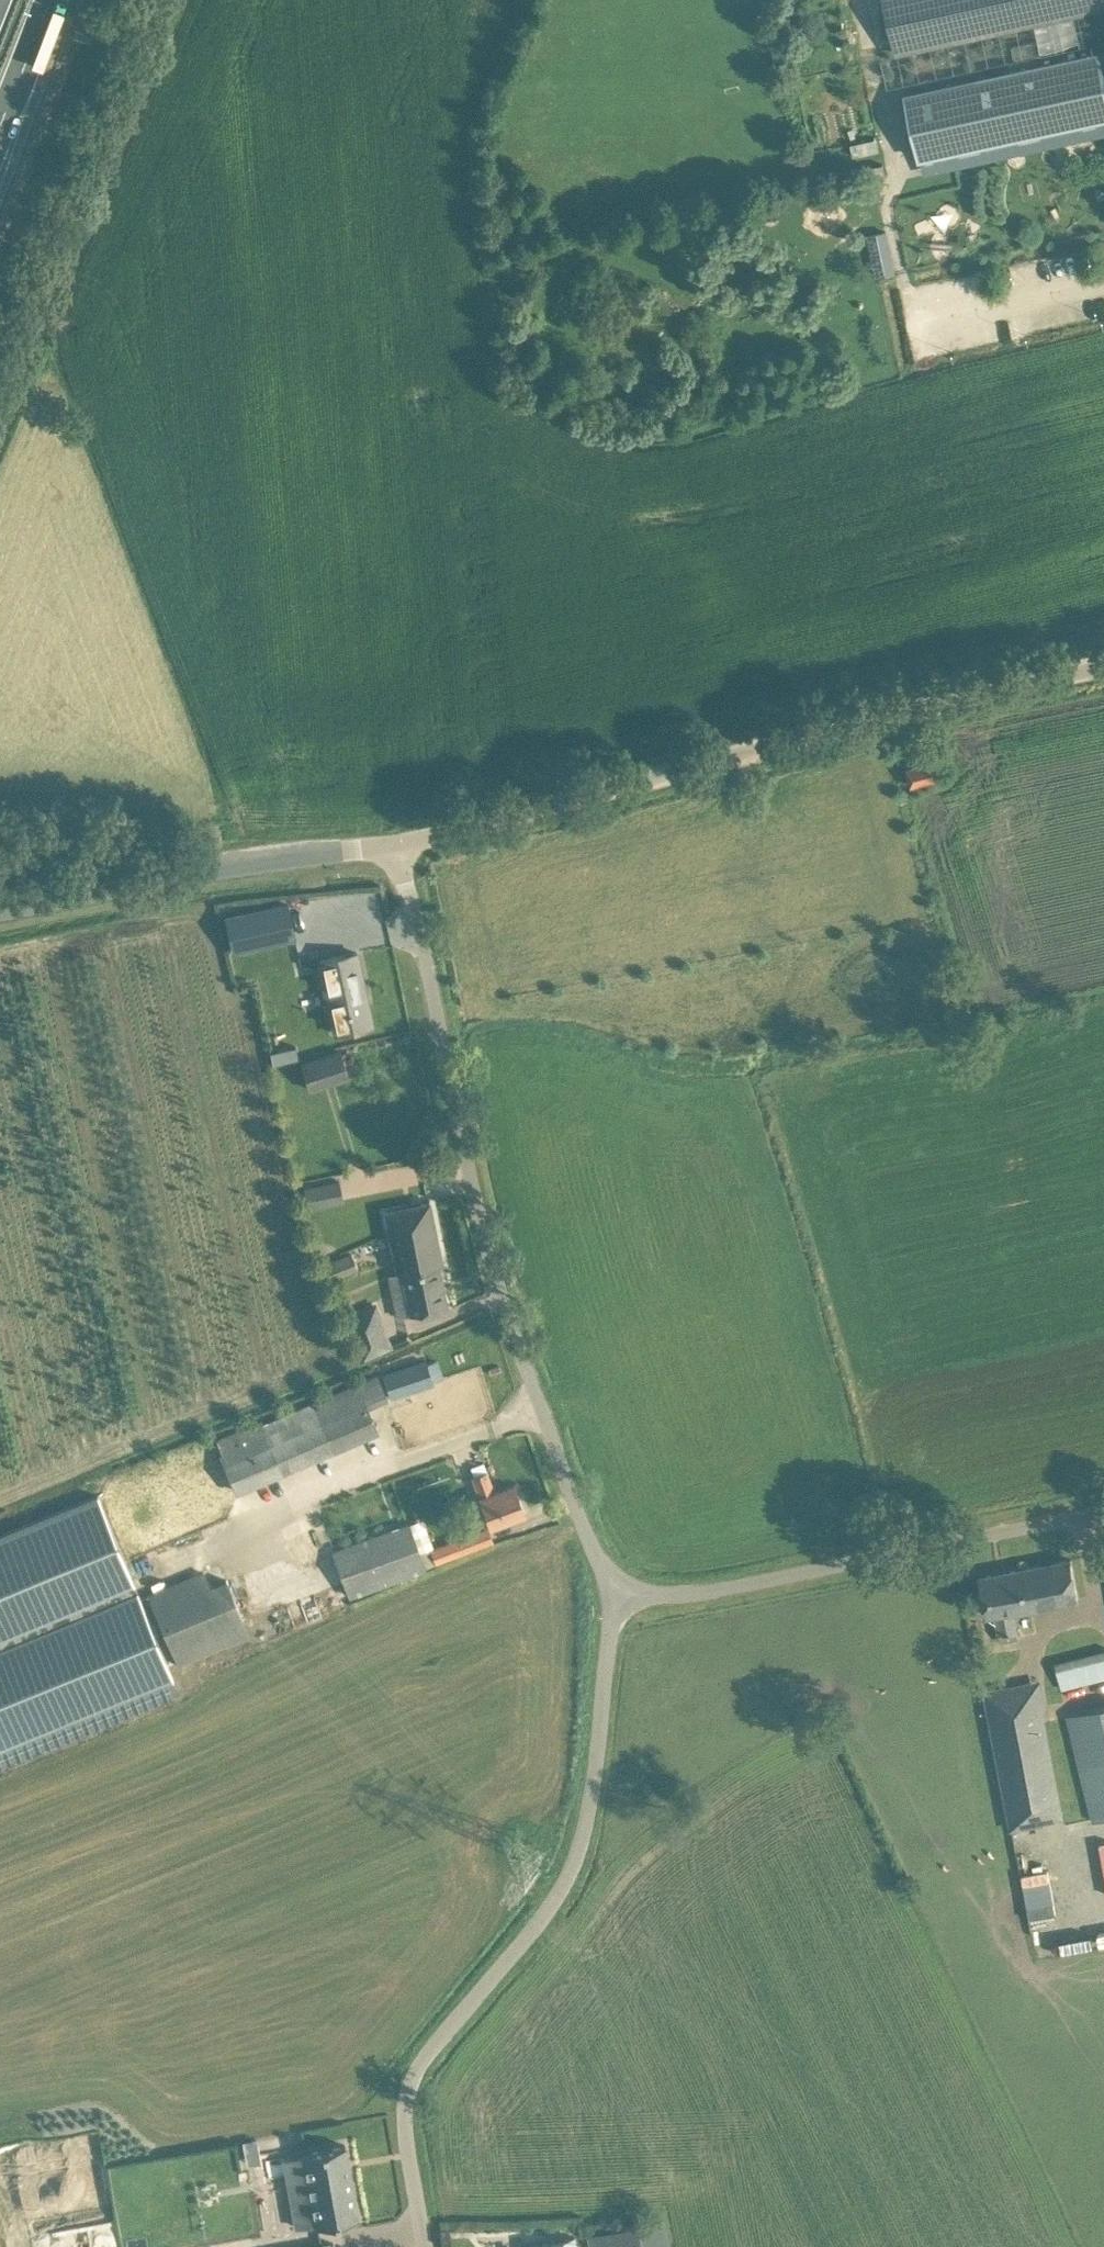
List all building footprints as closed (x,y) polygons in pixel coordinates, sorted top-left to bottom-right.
[(896,50),(1103,5),(1103,0),(885,0),(896,50)] [(1096,42),(1093,27),(1076,31),(1079,46),(1096,42)] [(992,36),(984,37),(986,48),(994,46),(992,36)] [(1040,53),(1037,40),(1014,45),(1017,58),(1040,53)] [(973,77),(905,92),(919,160),(1103,120),(1103,48),(973,77)] [(853,155),(879,150),(877,139),(851,144),(853,155)] [(884,176),(882,165),(856,170),(858,181),(884,176)] [(897,250),(876,254),(879,274),(900,271),(897,250)] [(936,760),(908,768),(912,784),(940,777),(936,760)] [(285,904),(223,918),(230,950),(233,950),(292,937),(285,904)] [(319,960),(335,1033),(372,1025),(368,1005),(366,1006),(364,997),(366,996),(356,952),(319,960)] [(295,1045),(270,1051),(273,1063),(298,1057),(295,1045)] [(338,1049),(301,1063),(310,1088),(348,1075),(338,1049)] [(349,1197),(346,1178),(312,1183),(315,1202),(349,1197)] [(429,1201),(385,1210),(398,1272),(402,1271),(410,1313),(447,1306),(439,1264),(442,1263),(429,1201)] [(359,1268),(352,1252),(324,1264),(330,1280),(359,1268)] [(433,1384),(425,1358),(382,1373),(390,1399),(433,1384)] [(377,1372),(361,1378),(263,1421),(262,1419),(215,1440),(221,1452),(218,1453),(234,1492),(379,1431),(371,1406),(388,1399),(377,1372)] [(465,1479),(471,1495),(478,1492),(491,1525),(525,1513),(514,1484),(495,1492),(487,1471),(465,1479)] [(0,1535),(0,1748),(173,1678),(98,1495),(0,1535)] [(425,1568),(406,1518),(332,1546),(351,1596),(425,1568)] [(487,1527),(466,1534),(432,1547),(437,1561),(492,1540),(487,1527)] [(980,1576),(984,1597),(988,1615),(996,1613),(1002,1640),(1019,1637),(1014,1610),(1078,1597),(1071,1558),(980,1576)] [(204,1569),(145,1594),(174,1665),(250,1635),(227,1577),(210,1584),(204,1569)] [(1056,1660),(1063,1687),(1103,1677),(1103,1648),(1056,1660)] [(987,1691),(1013,1826),(1039,1821),(1039,1818),(1062,1814),(1041,1703),(1043,1703),(1039,1681),(987,1691)] [(1067,1715),(1093,1820),(1103,1818),(1103,1706),(1067,1715)] [(1053,1867),(1027,1870),(1032,1915),(1058,1913),(1053,1867)] [(249,2162),(265,2158),(260,2136),(244,2139),(249,2162)] [(317,2225),(358,2218),(345,2145),(285,2156),(288,2175),(307,2171),(317,2225)] [(664,2217),(587,2234),(590,2246),(671,2246),(664,2217)] [(545,2243),(524,2246),(574,2246),(572,2237),(545,2243)]
